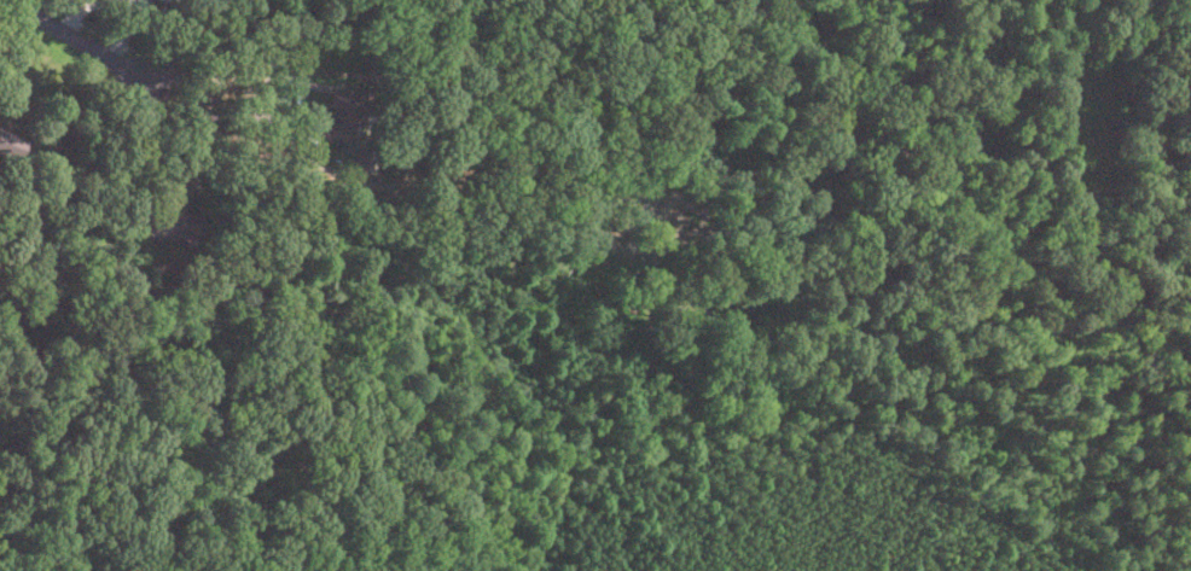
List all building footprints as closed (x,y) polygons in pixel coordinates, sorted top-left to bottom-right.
[(21,158),(27,136),(0,128),(0,152),(21,158)]
